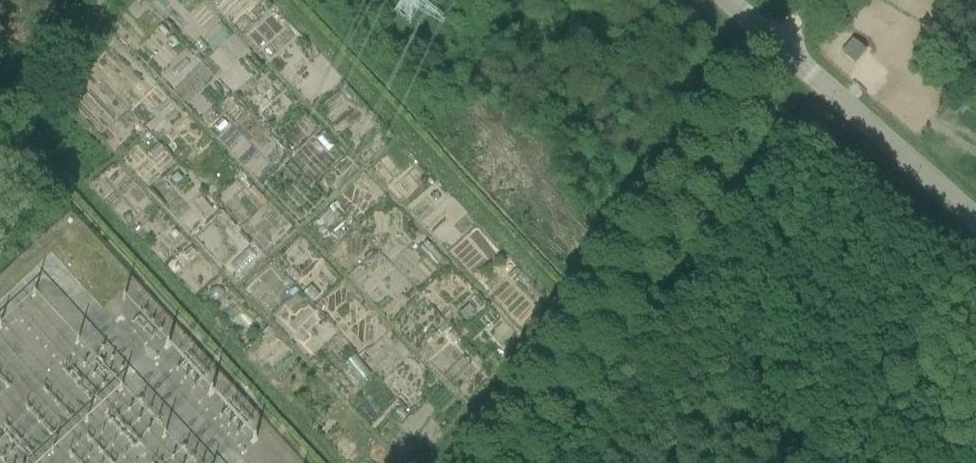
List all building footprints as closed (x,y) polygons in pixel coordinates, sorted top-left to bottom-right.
[(333,201),(345,213),(362,197),(351,185),(333,201)]
